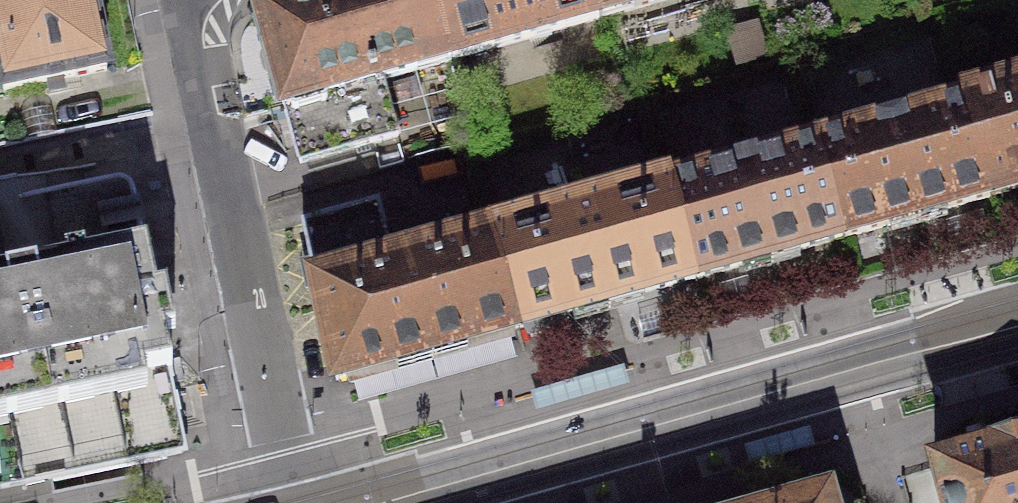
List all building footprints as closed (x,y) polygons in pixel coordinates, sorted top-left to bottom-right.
[(92,0),(0,0),(0,75),(4,92),(55,82),(107,71),(92,0)] [(452,61),(435,0),(296,0),(257,11),(271,59),(284,107),(301,165),(381,142),(365,86),(452,61)] [(600,20),(594,0),(435,0),(452,61),(600,20)] [(600,20),(669,0),(594,0),(600,20)] [(964,103),(991,197),(1017,189),(1017,88),(964,103)] [(819,150),(844,238),(886,226),(886,225),(917,217),(948,208),(948,209),(991,197),(964,103),(962,104),(964,109),(907,125),(905,119),(876,127),(878,133),(819,150)] [(801,250),(844,238),(819,150),(760,167),(758,161),(729,169),(730,175),(674,191),(672,185),(670,186),(696,280),(739,268),(739,267),(770,258),(801,249),(801,250)] [(42,260),(157,237),(146,179),(30,202),(42,260)] [(42,260),(30,202),(29,193),(27,182),(0,187),(0,269),(42,260)] [(493,236),(519,330),(570,315),(570,314),(608,304),(645,293),(646,294),(696,280),(670,186),(493,236)] [(428,355),(519,330),(493,236),(416,257),(412,242),(391,248),(379,202),(302,223),(337,381),(428,355)] [(157,237),(42,260),(0,269),(0,409),(158,377),(154,359),(181,354),(170,299),(157,237)] [(624,366),(530,392),(536,412),(629,385),(624,366)] [(187,448),(172,374),(158,377),(0,409),(0,486),(187,448)] [(809,427),(744,446),(750,465),(815,447),(809,427)] [(934,468),(944,502),(1017,502),(1017,459),(1014,444),(987,452),(988,453),(970,458),(934,468)]
